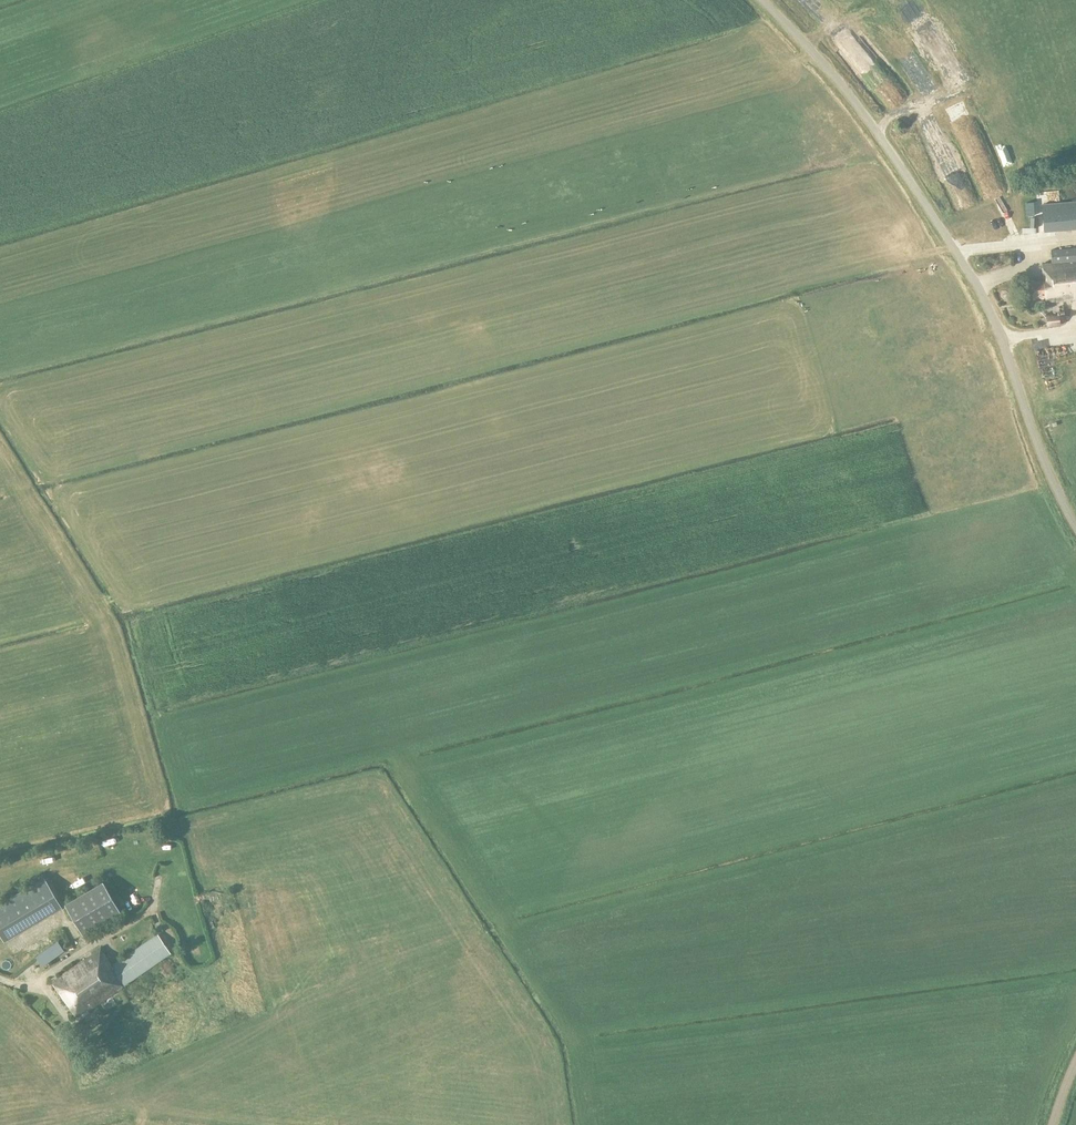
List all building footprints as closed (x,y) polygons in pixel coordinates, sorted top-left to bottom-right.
[(836,8),(826,6),(823,18),(833,21),(836,8)] [(862,33),(849,18),(834,31),(847,45),(862,33)] [(977,116),(961,122),(964,129),(980,122),(977,116)] [(1041,205),(1043,231),(1075,229),(1075,202),(1041,205)] [(1030,218),(1030,228),(1037,228),(1038,218),(1030,218)] [(1045,302),(1075,299),(1075,248),(1052,250),(1053,263),(1043,264),(1044,280),(1028,281),(1030,298),(1045,297),(1045,302)] [(1030,259),(1042,259),(1042,248),(1030,248),(1030,259)] [(111,845),(122,845),(122,837),(111,837),(111,845)] [(152,885),(163,888),(166,875),(155,872),(152,885)] [(0,904),(0,936),(3,941),(61,907),(44,878),(0,904)] [(65,905),(83,936),(121,913),(103,883),(65,905)] [(137,898),(141,886),(131,883),(127,895),(137,898)] [(157,935),(114,965),(114,966),(66,999),(77,1016),(88,1009),(89,1010),(170,954),(157,935)] [(58,941),(35,956),(42,967),(64,951),(58,941)] [(53,981),(66,999),(114,966),(114,965),(102,948),(53,981)] [(187,957),(197,957),(196,948),(186,948),(187,957)]
